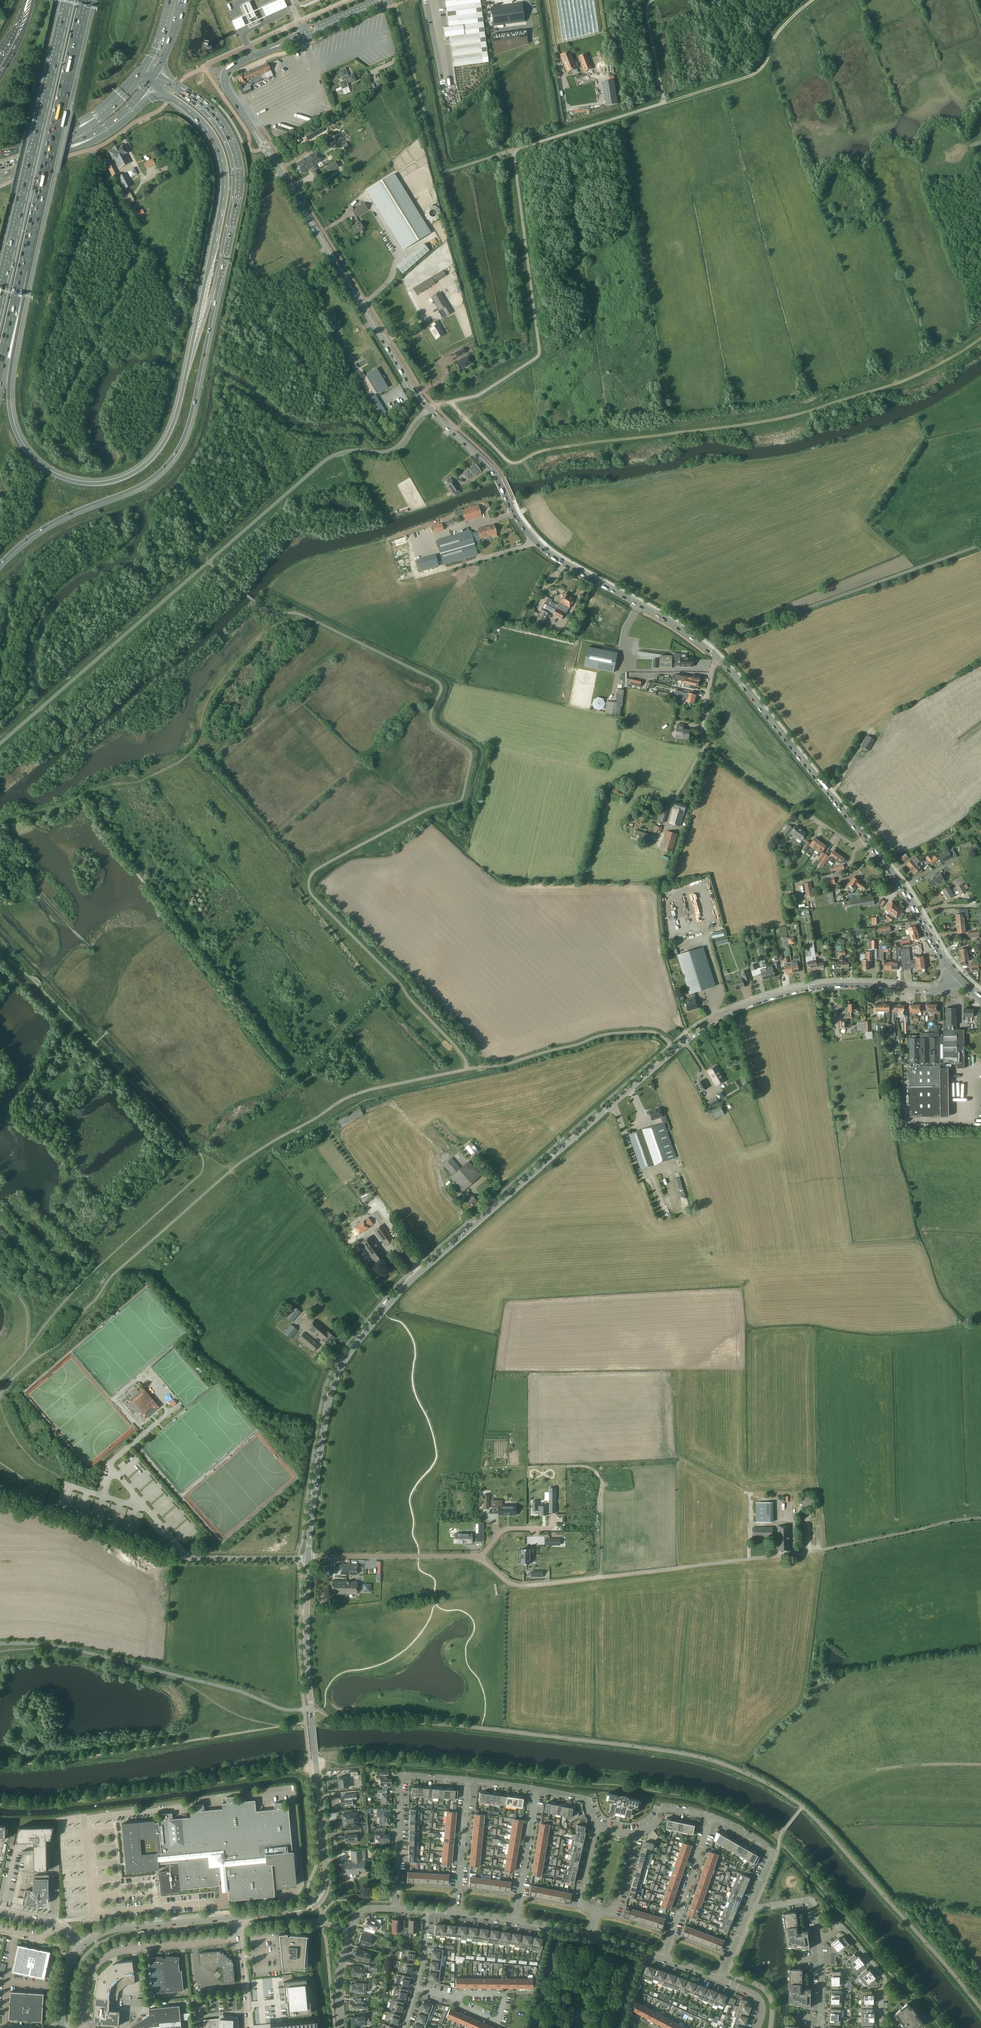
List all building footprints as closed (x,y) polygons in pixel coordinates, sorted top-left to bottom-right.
[(266,18),(287,8),(284,0),(280,0),(262,8),(266,18)] [(448,34),(448,37),(450,37),(451,47),(452,57),(487,53),(480,0),(445,0),(447,17),(448,27),(447,28),(447,31),(448,34)] [(560,41),(598,34),(593,0),(554,0),(560,41)] [(520,22),(518,4),(491,8),(493,26),(520,22)] [(243,8),(249,22),(252,21),(245,6),(243,7),(243,8)] [(232,22),(237,31),(246,27),(241,18),(232,22)] [(528,43),(526,31),(492,35),(494,54),(511,48),(511,46),(528,43)] [(571,51),(561,55),(568,72),(577,68),(571,51)] [(585,71),(592,68),(587,54),(579,57),(585,71)] [(339,71),(342,78),(348,75),(345,68),(339,71)] [(614,81),(603,83),(606,106),(618,104),(614,81)] [(304,134),(308,141),(324,131),(321,125),(304,134)] [(119,168),(131,162),(126,153),(127,153),(123,145),(119,148),(118,146),(113,149),(114,150),(110,152),(114,159),(119,168)] [(296,164),(299,169),(304,167),(302,165),(305,163),(306,165),(312,161),(314,165),(321,161),(316,152),(296,164)] [(117,173),(113,164),(110,159),(106,162),(108,166),(112,176),(117,173)] [(304,167),(299,169),(301,172),(302,172),(303,173),(305,171),(304,171),(314,165),(312,161),(306,165),(305,163),(302,165),(304,167)] [(326,167),(330,172),(338,166),(335,161),(326,167)] [(128,171),(131,177),(137,174),(134,168),(128,171)] [(316,179),(319,177),(315,170),(311,172),(313,176),(314,176),(316,179)] [(117,177),(124,190),(132,186),(125,173),(117,177)] [(395,174),(367,190),(403,250),(431,233),(395,174)] [(134,200),(129,193),(123,197),(128,204),(134,200)] [(352,210),(356,217),(368,210),(364,203),(355,208),(354,207),(351,209),(352,210)] [(365,230),(360,222),(352,227),(356,234),(360,231),(360,232),(361,233),(365,231),(364,230),(365,230)] [(439,277),(437,274),(413,288),(417,295),(435,283),(433,281),(439,277)] [(440,292),(431,297),(439,310),(444,307),(445,310),(439,313),(442,318),(446,316),(452,312),(447,303),(441,293),(440,292)] [(430,329),(432,332),(436,339),(444,334),(440,327),(441,327),(438,321),(431,325),(432,328),(430,329)] [(466,353),(463,348),(454,353),(457,358),(466,353)] [(456,363),(460,370),(471,364),(466,356),(456,363)] [(376,369),(366,376),(376,393),(387,387),(384,383),(386,381),(381,373),(379,374),(376,369)] [(368,390),(364,393),(375,412),(379,409),(368,390)] [(464,473),(462,475),(464,479),(467,477),(468,479),(473,476),(480,471),(476,465),(469,469),(469,470),(464,473)] [(449,484),(448,485),(452,491),(458,487),(454,481),(453,482),(449,484)] [(462,510),(462,509),(455,511),(456,516),(463,514),(465,522),(482,517),(478,505),(462,510)] [(437,524),(439,532),(459,526),(457,518),(437,524)] [(486,527),(478,529),(479,535),(475,536),(477,541),(481,540),(480,539),(489,536),(492,535),(493,537),(497,536),(496,533),(497,533),(494,525),(486,527)] [(463,554),(476,550),(470,531),(469,531),(468,528),(462,530),(463,533),(436,541),(441,556),(462,550),(463,554)] [(424,570),(421,559),(416,561),(419,571),(424,570)] [(557,609),(559,610),(561,607),(563,604),(564,605),(569,596),(565,594),(557,609)] [(572,603),(574,599),(569,597),(569,596),(564,605),(563,604),(561,607),(559,610),(557,609),(554,615),(561,619),(564,613),(565,609),(567,610),(570,605),(571,606),(572,603)] [(554,615),(557,609),(545,602),(542,608),(554,615)] [(542,610),(534,625),(534,627),(537,628),(538,627),(541,629),(549,614),(542,610)] [(614,673),(618,653),(588,647),(584,667),(614,673)] [(680,666),(693,667),(693,658),(681,658),(681,654),(674,654),(674,666),(680,666)] [(673,675),(673,678),(679,680),(679,682),(685,683),(685,681),(686,679),(699,682),(700,682),(701,677),(692,675),(692,677),(677,674),(673,675)] [(641,681),(632,678),(630,684),(640,687),(641,681)] [(695,688),(695,686),(698,686),(699,686),(699,683),(699,682),(686,679),(685,681),(685,683),(684,686),(695,688)] [(675,690),(674,695),(678,696),(680,696),(696,699),(697,695),(688,693),(688,694),(681,692),(681,691),(675,690)] [(613,715),(620,716),(621,706),(622,706),(624,695),(617,694),(616,702),(607,701),(606,713),(613,715)] [(678,696),(670,694),(669,698),(673,699),(674,697),(678,698),(677,702),(683,703),(683,700),(686,701),(695,703),(696,699),(680,696),(678,696)] [(690,730),(684,730),(685,725),(678,724),(676,734),(683,735),(683,738),(689,739),(690,730)] [(876,740),(868,735),(862,746),(869,751),(876,740)] [(605,768),(607,761),(595,758),(593,766),(605,768)] [(629,792),(614,787),(612,795),(627,799),(629,792)] [(674,808),(669,823),(680,826),(685,811),(687,805),(676,801),(674,808)] [(664,822),(669,806),(662,804),(658,820),(664,822)] [(653,831),(655,832),(660,834),(662,827),(655,825),(653,831)] [(789,825),(785,832),(783,834),(784,834),(782,836),(785,838),(786,836),(790,832),(791,833),(798,838),(798,837),(802,840),(801,841),(802,841),(803,839),(804,838),(805,837),(804,836),(807,833),(800,829),(800,828),(797,825),(794,829),(793,828),(789,825)] [(668,830),(667,832),(665,840),(662,848),(672,851),(675,843),(678,834),(668,830)] [(811,844),(807,841),(802,849),(805,852),(809,845),(815,850),(816,849),(817,847),(821,842),(815,838),(811,844)] [(822,852),(826,846),(821,842),(817,847),(816,849),(815,850),(821,853),(817,860),(819,861),(825,853),(822,852)] [(949,851),(949,850),(939,855),(943,863),(953,858),(951,854),(949,851)] [(834,851),(828,859),(834,863),(835,861),(839,855),(834,851)] [(823,864),(825,861),(828,856),(825,854),(820,862),(823,864)] [(835,861),(838,863),(837,865),(838,865),(837,866),(834,866),(834,867),(830,868),(831,871),(844,869),(844,865),(842,865),(841,863),(845,859),(839,855),(835,861)] [(932,864),(938,859),(935,855),(933,858),(930,855),(926,858),(932,864)] [(911,860),(907,864),(907,865),(907,866),(908,867),(909,867),(911,869),(919,861),(915,856),(914,856),(910,860),(911,860)] [(921,868),(918,866),(924,861),(922,859),(920,861),(919,861),(911,869),(913,871),(913,872),(914,873),(915,873),(921,868)] [(931,887),(936,884),(937,885),(945,881),(944,879),(946,878),(944,873),(941,874),(941,873),(933,878),(934,880),(929,882),(931,887)] [(835,883),(833,874),(825,876),(826,879),(827,879),(829,885),(835,883)] [(854,889),(857,885),(864,890),(866,886),(859,881),(858,881),(859,880),(856,879),(854,877),(851,881),(850,881),(844,890),(847,892),(851,887),(854,889)] [(811,882),(804,884),(807,898),(814,897),(811,882)] [(961,895),(967,892),(963,884),(962,883),(950,890),(949,887),(943,890),(948,900),(954,896),(952,894),(959,890),(961,895)] [(845,907),(861,905),(862,907),(875,905),(873,898),(861,900),(844,903),(845,907)] [(888,914),(886,918),(888,919),(897,907),(891,903),(887,910),(890,912),(888,915),(888,914)] [(902,911),(897,907),(888,919),(891,921),(893,918),(894,916),(897,918),(898,917),(901,919),(904,914),(901,912),(902,911)] [(957,924),(965,923),(965,920),(969,919),(968,914),(967,913),(968,913),(967,909),(959,910),(959,914),(960,914),(960,915),(956,915),(956,918),(955,918),(956,923),(957,924)] [(956,927),(957,928),(958,934),(966,933),(965,923),(957,924),(957,925),(956,926),(956,927)] [(878,934),(891,932),(890,925),(877,928),(878,934)] [(910,935),(918,932),(917,932),(918,931),(917,929),(916,928),(915,926),(908,928),(910,935)] [(918,932),(910,935),(912,941),(919,939),(918,936),(919,936),(919,935),(918,933),(918,932)] [(814,940),(809,941),(812,956),(807,957),(808,962),(807,962),(808,967),(810,967),(811,970),(816,969),(818,969),(817,962),(816,956),(815,953),(814,940)] [(870,969),(869,963),(871,963),(871,958),(876,958),(876,941),(872,941),(872,948),(870,948),(871,952),(866,952),(866,954),(861,954),(861,961),(862,961),(863,969),(864,970),(865,970),(866,969),(867,969),(870,969)] [(678,955),(690,994),(691,994),(694,993),(716,986),(703,947),(678,955)] [(916,960),(910,961),(909,948),(900,949),(902,965),(924,962),(924,960),(924,959),(924,958),(924,957),(923,956),(916,957),(916,960)] [(884,949),(880,949),(880,960),(884,960),(884,952),(889,952),(889,950),(890,950),(890,949),(884,949)] [(969,961),(968,955),(960,956),(960,957),(960,959),(961,959),(961,962),(962,962),(962,965),(966,964),(965,961),(969,961)] [(793,973),(792,965),(791,963),(791,962),(788,962),(788,958),(784,958),(785,966),(786,974),(793,973)] [(914,967),(914,968),(916,970),(917,970),(925,969),(925,968),(925,966),(924,962),(902,965),(902,970),(911,969),(911,968),(914,967)] [(775,966),(767,968),(768,971),(769,979),(775,977),(775,974),(776,974),(775,969),(779,969),(778,963),(775,963),(775,966)] [(756,964),(750,965),(753,975),(756,975),(760,973),(761,977),(763,977),(764,980),(769,979),(768,971),(767,968),(766,968),(765,966),(757,969),(756,964)] [(744,978),(734,982),(737,990),(745,987),(743,982),(744,981),(745,981),(750,979),(746,970),(741,972),(744,978)] [(692,1010),(698,1008),(696,1002),(697,1001),(694,993),(691,994),(692,998),(685,1001),(688,1010),(692,1009),(692,1010)] [(881,1004),(875,1004),(876,1012),(878,1012),(878,1014),(881,1014),(881,1011),(885,1011),(884,1004),(883,1003),(882,1004),(881,1004)] [(851,1017),(851,1012),(855,1012),(859,1012),(859,1008),(855,1008),(855,1005),(855,1004),(854,1004),(851,1004),(848,1005),(849,1005),(849,1009),(848,1009),(848,1017),(851,1017)] [(949,1008),(947,1008),(947,1009),(946,1009),(946,1013),(945,1013),(945,1015),(946,1016),(946,1020),(957,1020),(957,1009),(949,1009),(949,1008)] [(864,1031),(864,1023),(865,1023),(864,1019),(856,1020),(857,1031),(864,1031)] [(957,1020),(946,1020),(943,1021),(944,1030),(944,1038),(943,1038),(940,1038),(939,1038),(939,1033),(921,1033),(921,1035),(909,1035),(909,1039),(910,1118),(947,1117),(947,1065),(940,1065),(940,1063),(955,1063),(955,1065),(957,1065),(957,1068),(965,1068),(964,1030),(957,1030),(957,1025),(957,1020)] [(717,1066),(708,1071),(716,1086),(726,1080),(717,1066)] [(709,1087),(705,1079),(695,1085),(700,1093),(709,1087)] [(725,1097),(722,1092),(716,1095),(719,1100),(725,1097)] [(716,1097),(706,1103),(709,1108),(720,1102),(716,1097)] [(711,1111),(715,1118),(724,1114),(720,1106),(711,1111)] [(338,1121),(342,1128),(363,1115),(360,1108),(338,1121)] [(655,1125),(636,1132),(629,1134),(641,1169),(648,1167),(676,1157),(664,1123),(667,1122),(667,1121),(665,1116),(664,1116),(663,1116),(660,1108),(656,1109),(656,1110),(649,1112),(652,1120),(654,1120),(655,1125)] [(469,1146),(465,1148),(472,1156),(473,1156),(475,1153),(473,1151),(477,1149),(470,1141),(467,1144),(469,1146)] [(443,1165),(453,1175),(450,1177),(462,1191),(481,1175),(469,1161),(460,1168),(452,1158),(443,1165)] [(474,1204),(473,1203),(476,1201),(469,1192),(465,1195),(464,1195),(460,1198),(463,1202),(465,1200),(470,1207),(474,1204)] [(363,1220),(359,1224),(364,1231),(369,1227),(373,1224),(368,1217),(364,1221),(364,1220),(363,1220)] [(388,1245),(393,1242),(392,1241),(394,1240),(382,1224),(381,1225),(380,1225),(376,1228),(376,1229),(374,1230),(386,1246),(387,1245),(388,1245)] [(360,1243),(358,1245),(361,1248),(363,1247),(376,1264),(377,1263),(378,1263),(384,1259),(383,1258),(385,1257),(370,1236),(369,1237),(368,1237),(362,1241),(362,1242),(360,1243)] [(285,1315),(284,1316),(292,1322),(300,1312),(293,1305),(288,1312),(286,1311),(284,1314),(285,1315)] [(307,1328),(312,1332),(328,1345),(335,1337),(328,1331),(329,1331),(315,1319),(313,1322),(312,1321),(309,1325),(309,1326),(307,1328)] [(291,1324),(285,1332),(284,1333),(290,1339),(298,1330),(291,1324)] [(318,1347),(319,1345),(303,1332),(302,1334),(299,1337),(298,1338),(314,1351),(315,1350),(318,1347)] [(144,1419),(158,1407),(143,1389),(132,1398),(135,1402),(132,1405),(144,1419)] [(532,1505),(532,1510),(539,1510),(539,1515),(542,1515),(546,1515),(549,1515),(549,1513),(556,1513),(556,1488),(550,1488),(550,1506),(538,1506),(538,1505),(533,1505),(532,1505)] [(492,1500),(492,1508),(499,1508),(499,1514),(507,1514),(507,1515),(510,1515),(510,1514),(516,1514),(516,1508),(516,1505),(512,1505),(502,1505),(502,1500),(492,1500)] [(773,1522),(773,1502),(756,1502),(756,1522),(773,1522)] [(484,1541),(484,1523),(479,1523),(479,1533),(476,1533),(476,1541),(484,1541)] [(790,1526),(778,1526),(778,1550),(790,1550),(790,1526)] [(773,1527),(761,1527),(753,1527),(753,1537),(773,1537),(773,1527)] [(472,1533),(455,1533),(455,1542),(462,1542),(462,1543),(465,1543),(465,1542),(472,1542),(472,1533)] [(522,1555),(521,1555),(521,1558),(522,1558),(522,1563),(530,1563),(531,1552),(534,1552),(534,1549),(527,1549),(526,1549),(522,1549),(522,1555)] [(349,1564),(342,1564),(341,1574),(349,1574),(349,1564)] [(357,1574),(357,1564),(349,1564),(349,1574),(357,1574)] [(345,1587),(345,1581),(333,1581),(332,1593),(344,1593),(344,1587),(345,1587)] [(356,1593),(357,1582),(345,1581),(345,1587),(344,1587),(344,1593),(356,1593)] [(391,1787),(391,1779),(388,1779),(388,1776),(388,1771),(381,1770),(381,1772),(376,1772),(376,1779),(380,1779),(380,1786),(383,1786),(383,1788),(388,1789),(388,1787),(391,1787)] [(351,1784),(350,1779),(347,1780),(347,1777),(339,1777),(339,1781),(339,1785),(340,1789),(348,1788),(347,1785),(351,1784)] [(391,1799),(391,1797),(391,1793),(387,1793),(387,1789),(378,1789),(377,1798),(382,1798),(381,1803),(390,1803),(391,1799)] [(345,1794),(345,1798),(341,1798),(341,1806),(353,1805),(352,1800),(356,1800),(356,1793),(345,1794)] [(608,1793),(606,1800),(613,1802),(611,1810),(618,1811),(617,1813),(618,1812),(621,1813),(621,1812),(632,1815),(634,1807),(640,1808),(642,1801),(628,1798),(629,1796),(622,1794),(622,1796),(608,1793)] [(255,1799),(222,1802),(222,1808),(190,1811),(190,1816),(122,1823),(126,1872),(159,1869),(159,1864),(168,1863),(168,1871),(159,1872),(160,1880),(159,1880),(159,1885),(160,1884),(161,1893),(182,1891),(182,1889),(220,1885),(219,1880),(229,1879),(231,1900),(275,1896),(272,1863),(275,1863),(278,1887),(296,1885),(293,1853),(294,1853),(293,1851),(292,1851),(288,1808),(256,1810),(255,1799)] [(575,1810),(576,1807),(571,1806),(570,1807),(568,1807),(567,1815),(571,1816),(571,1819),(572,1820),(580,1816),(578,1810),(575,1810)] [(390,1824),(390,1814),(386,1814),(386,1809),(377,1808),(377,1816),(383,1816),(383,1820),(382,1820),(382,1823),(383,1823),(383,1824),(390,1824)] [(344,1827),(359,1826),(357,1812),(342,1814),(342,1815),(342,1816),(341,1816),(341,1817),(341,1818),(342,1819),(342,1820),(343,1820),(343,1821),(344,1827)] [(579,1824),(586,1826),(588,1819),(587,1817),(586,1816),(581,1818),(579,1824)] [(34,1845),(34,1870),(49,1870),(48,1839),(51,1839),(54,1826),(19,1827),(16,1842),(34,1841),(34,1845)] [(345,1830),(346,1837),(345,1837),(345,1843),(346,1843),(345,1843),(354,1842),(354,1840),(357,1840),(357,1835),(362,1835),(361,1828),(345,1830)] [(654,1843),(655,1840),(659,1836),(654,1830),(647,1835),(645,1843),(644,1843),(643,1846),(652,1848),(652,1849),(653,1849),(654,1843)] [(389,1842),(389,1837),(389,1835),(385,1835),(385,1831),(376,1831),(376,1837),(380,1837),(380,1843),(384,1843),(384,1842),(389,1842)] [(715,1839),(717,1840),(716,1841),(721,1844),(726,1835),(723,1833),(723,1834),(717,1831),(715,1839)] [(726,1847),(730,1839),(728,1838),(729,1837),(726,1835),(721,1844),(726,1847)] [(730,1849),(736,1840),(733,1839),(732,1840),(730,1839),(726,1847),(730,1849)] [(735,1852),(740,1844),(738,1843),(739,1842),(736,1840),(730,1849),(735,1852)] [(740,1844),(735,1852),(740,1855),(745,1846),(742,1844),(741,1845),(740,1844)] [(744,1857),(749,1850),(747,1849),(748,1847),(745,1846),(740,1855),(744,1857)] [(749,1860),(754,1851),(751,1849),(751,1851),(749,1850),(744,1857),(749,1860)] [(352,1861),(342,1862),(343,1874),(353,1873),(352,1867),(356,1867),(356,1861),(358,1861),(358,1858),(358,1855),(357,1854),(357,1850),(351,1851),(352,1861)] [(366,1872),(365,1860),(362,1860),(362,1850),(357,1850),(357,1854),(358,1855),(358,1858),(358,1861),(356,1861),(356,1867),(352,1867),(353,1873),(366,1872)] [(709,1856),(717,1859),(719,1854),(710,1851),(709,1854),(709,1856)] [(757,1865),(760,1856),(757,1854),(757,1853),(754,1851),(749,1860),(757,1865)] [(651,1864),(652,1859),(649,1858),(640,1856),(639,1861),(648,1863),(651,1864)] [(750,1877),(739,1873),(737,1878),(748,1882),(750,1877)] [(563,1879),(575,1882),(576,1877),(564,1874),(563,1879)] [(48,1897),(49,1897),(49,1875),(34,1875),(34,1891),(26,1890),(22,1904),(37,1907),(37,1906),(39,1906),(40,1906),(41,1906),(42,1905),(44,1905),(44,1906),(46,1904),(45,1903),(46,1902),(47,1901),(47,1900),(48,1899),(48,1897)] [(748,1882),(737,1878),(735,1882),(746,1887),(748,1882)] [(733,1887),(744,1892),(746,1887),(735,1882),(733,1887)] [(731,1892),(742,1896),(744,1892),(733,1887),(731,1892)] [(631,1890),(629,1896),(641,1899),(643,1894),(640,1893),(631,1890)] [(729,1897),(740,1901),(742,1896),(731,1892),(729,1897)] [(727,1901),(730,1902),(738,1906),(740,1901),(729,1897),(727,1901)] [(730,1902),(728,1907),(736,1911),(738,1906),(730,1902)] [(723,1911),(726,1912),(734,1915),(736,1911),(728,1907),(725,1906),(723,1911)] [(699,1913),(690,1909),(689,1912),(690,1912),(689,1915),(697,1918),(699,1913)] [(724,1916),(732,1920),(734,1915),(726,1912),(724,1916)] [(809,1949),(810,1948),(808,1935),(808,1930),(805,1930),(805,1929),(801,1929),(802,1934),(797,1935),(796,1933),(798,1933),(795,1912),(789,1913),(784,1913),(788,1946),(793,1946),(809,1948),(809,1949)] [(722,1921),(730,1925),(732,1920),(724,1916),(722,1921)] [(366,1920),(364,1926),(363,1930),(369,1932),(371,1928),(376,1929),(377,1926),(381,1926),(381,1919),(375,1919),(375,1921),(368,1919),(368,1921),(366,1920)] [(403,1934),(403,1926),(400,1926),(400,1920),(397,1920),(392,1919),(392,1924),(391,1924),(391,1927),(392,1927),(392,1932),(397,1932),(397,1931),(400,1932),(400,1933),(403,1934)] [(417,1932),(417,1920),(409,1920),(409,1927),(404,1927),(404,1937),(410,1938),(411,1932),(417,1932)] [(720,1926),(728,1930),(730,1925),(722,1921),(720,1926)] [(683,1934),(685,1935),(685,1936),(687,1937),(691,1927),(686,1926),(683,1934)] [(692,1938),(696,1929),(691,1927),(687,1937),(690,1938),(690,1937),(692,1938)] [(696,1929),(692,1938),(694,1939),(697,1940),(700,1931),(696,1929)] [(370,1937),(371,1933),(365,1931),(363,1935),(361,1934),(359,1941),(365,1943),(364,1944),(369,1946),(371,1938),(370,1937)] [(702,1941),(705,1933),(700,1931),(697,1940),(699,1941),(700,1941),(702,1941)] [(283,1970),(291,1969),(290,1967),(304,1968),(307,1935),(290,1934),(290,1935),(287,1935),(287,1932),(279,1933),(281,1950),(279,1950),(279,1953),(281,1954),(283,1970)] [(711,1945),(715,1936),(710,1935),(706,1944),(709,1945),(709,1944),(711,1945)] [(835,1940),(836,1942),(843,1951),(850,1945),(843,1936),(840,1938),(840,1937),(839,1938),(837,1938),(837,1939),(836,1939),(835,1939),(835,1940)] [(719,1938),(716,1948),(719,1949),(719,1948),(721,1949),(724,1940),(719,1938)] [(831,1950),(830,1950),(831,1965),(837,1965),(837,1961),(836,1961),(836,1956),(843,1951),(836,1942),(835,1940),(834,1941),(833,1941),(833,1942),(832,1942),(832,1943),(832,1944),(831,1944),(832,1945),(830,1947),(832,1949),(831,1950)] [(51,1951),(30,1947),(18,1944),(18,1945),(12,1972),(13,1972),(44,1979),(45,1979),(50,1952),(51,1952),(51,1951)] [(415,1959),(416,1955),(414,1955),(415,1950),(402,1948),(403,1948),(402,1952),(403,1952),(403,1957),(415,1959)] [(368,1962),(369,1957),(371,1952),(357,1949),(355,1959),(368,1962)] [(235,1982),(233,1961),(233,1960),(232,1961),(231,1953),(229,1954),(228,1951),(221,1952),(221,1951),(199,1953),(200,1964),(201,1964),(212,1974),(219,1966),(222,1965),(224,1983),(235,1982)] [(852,1967),(861,1960),(862,1959),(862,1958),(861,1958),(861,1957),(859,1956),(858,1955),(857,1956),(855,1953),(846,1960),(852,1967)] [(163,1958),(162,1956),(150,1957),(151,1968),(164,1967),(163,1958)] [(184,1990),(182,1970),(180,1970),(178,1956),(163,1958),(164,1967),(165,1977),(166,1992),(184,1990)] [(862,1959),(861,1960),(852,1967),(857,1974),(866,1967),(864,1965),(865,1964),(865,1963),(864,1962),(864,1961),(863,1960),(862,1959)] [(109,1998),(110,1998),(118,2000),(119,1991),(127,1984),(135,1983),(134,1976),(132,1977),(132,1975),(134,1974),(132,1960),(118,1962),(118,1963),(114,1965),(113,1964),(100,1976),(101,1978),(99,1982),(97,1981),(95,1996),(96,1996),(97,1996),(109,1998)] [(413,1972),(413,1969),(412,1968),(413,1963),(400,1961),(400,1964),(401,1965),(400,1970),(413,1972)] [(366,1977),(367,1968),(352,1966),(351,1974),(356,1975),(356,1976),(359,1977),(359,1976),(366,1977)] [(648,1980),(652,1967),(649,1966),(648,1967),(646,1966),(642,1978),(648,1980)] [(164,1967),(151,1968),(152,1978),(165,1977),(164,1967)] [(653,1981),(657,1969),(655,1969),(655,1968),(652,1967),(648,1980),(653,1981)] [(811,1994),(811,1989),(808,1989),(808,1987),(805,1987),(805,1992),(800,1992),(800,1990),(801,1990),(801,1967),(794,1967),(790,1967),(789,2002),(794,2002),(794,2003),(796,2003),(810,2007),(811,2007),(811,1994)] [(863,1981),(872,1974),(874,1973),(873,1972),(872,1972),(872,1971),(871,1971),(870,1970),(869,1969),(869,1970),(867,1968),(858,1975),(863,1981)] [(659,1970),(657,1969),(653,1981),(658,1983),(662,1970),(659,1969),(659,1970)] [(663,1985),(667,1973),(665,1972),(662,1970),(658,1983),(663,1985)] [(829,1980),(842,1980),(842,1971),(831,1971),(831,1975),(829,1975),(829,1980)] [(668,1987),(673,1974),(669,1973),(669,1974),(667,1973),(663,1985),(668,1987)] [(874,1973),(872,1974),(863,1981),(869,1988),(878,1981),(875,1979),(876,1978),(876,1977),(876,1976),(875,1975),(875,1974),(874,1974),(874,1973)] [(410,1985),(411,1982),(409,1981),(410,1976),(398,1974),(397,1977),(398,1977),(397,1983),(410,1985)] [(673,1988),(677,1977),(676,1976),(676,1975),(673,1974),(668,1987),(673,1988)] [(165,1977),(152,1978),(153,1993),(166,1992),(165,1977)] [(678,1990),(679,1988),(683,1978),(680,1977),(679,1977),(677,1977),(673,1988),(678,1990)] [(684,1990),(688,1981),(686,1980),(686,1979),(683,1978),(679,1988),(684,1990)] [(308,1999),(306,1980),(284,1982),(286,2001),(289,2000),(290,2003),(288,2003),(289,2015),(311,2013),(310,2001),(307,2001),(306,1999),(308,1999)] [(829,1980),(829,1985),(831,1985),(831,1988),(842,1988),(842,1980),(829,1980)] [(369,1989),(369,1982),(363,1981),(363,1983),(355,1983),(355,1984),(351,1984),(350,1990),(355,1991),(355,1992),(365,1993),(365,1989),(366,1989),(366,1988),(369,1989)] [(688,1994),(689,1992),(693,1982),(690,1981),(689,1981),(688,1981),(684,1990),(683,1992),(688,1994)] [(694,1994),(698,1984),(696,1984),(696,1983),(693,1982),(689,1992),(694,1994)] [(698,1998),(703,1986),(700,1984),(700,1985),(698,1984),(694,1994),(693,1996),(698,1998)] [(406,1998),(407,1995),(406,1994),(407,1989),(395,1986),(395,1987),(394,1990),(395,1990),(394,1995),(406,1998)] [(703,2000),(708,1989),(706,1988),(706,1987),(703,1986),(698,1998),(703,2000)] [(708,2002),(713,1990),(710,1989),(708,1989),(703,2000),(708,2002)] [(713,2004),(718,1993),(716,1992),(716,1991),(713,1990),(708,2002),(713,2004)] [(829,1998),(842,1999),(842,1991),(831,1990),(831,1993),(829,1993),(829,1998)] [(861,1991),(861,1994),(859,1994),(859,1999),(861,1999),(873,1999),(875,1998),(875,1997),(874,1996),(874,1995),(874,1994),(874,1993),(872,1993),(872,1990),(861,1991)] [(42,2021),(44,1993),(43,1993),(11,1991),(9,2019),(42,2021)] [(718,2006),(719,2004),(723,1994),(720,1993),(718,1993),(713,2004),(718,2006)] [(723,1994),(719,2004),(724,2006),(728,1997),(726,1996),(727,1995),(723,1994)] [(119,2026),(119,2013),(120,2011),(109,2010),(110,1998),(109,1998),(97,1996),(96,1996),(96,1998),(95,1998),(93,2017),(95,2017),(95,2021),(97,2021),(97,2023),(100,2023),(100,2025),(119,2026)] [(364,2008),(364,2000),(363,2000),(363,1997),(355,1997),(355,2001),(350,2001),(351,2009),(364,2008)] [(900,2026),(904,2026),(906,2025),(907,2026),(906,2027),(907,2027),(920,2027),(921,2025),(923,2024),(923,2022),(927,2019),(909,1997),(901,2004),(900,2003),(893,2009),(902,2019),(899,2021),(900,2023),(897,2025),(898,2025),(900,2026)] [(748,2000),(742,1998),(739,2006),(750,2010),(751,2006),(750,2006),(751,2004),(747,2003),(748,2000)] [(829,1998),(829,2003),(831,2003),(830,2006),(842,2007),(842,1999),(829,1998)] [(875,1998),(873,1999),(861,1999),(862,2007),(873,2007),(873,2004),(874,2004),(874,2003),(874,2002),(875,2001),(875,2000),(875,1999),(875,1998)] [(402,2011),(404,2008),(402,2007),(404,2002),(391,1999),(391,2002),(392,2002),(390,2008),(402,2011)] [(421,2006),(433,2011),(435,2005),(424,2001),(423,2003),(422,2003),(421,2006)] [(638,2002),(634,2011),(638,2013),(643,2005),(638,2002)] [(149,2008),(150,2014),(132,2026),(134,2027),(148,2027),(148,2026),(159,2025),(159,2022),(181,2020),(179,2005),(149,2008)] [(643,2005),(638,2013),(643,2015),(647,2007),(643,2005)] [(433,2011),(421,2006),(420,2009),(421,2009),(420,2011),(432,2016),(433,2011)] [(735,2011),(747,2015),(748,2013),(749,2013),(750,2010),(737,2006),(735,2011)] [(647,2007),(643,2015),(647,2018),(652,2009),(647,2007)] [(451,2019),(455,2010),(450,2008),(446,2017),(451,2019)] [(828,2016),(841,2017),(844,2017),(845,2010),(841,2009),(830,2008),(830,2011),(829,2011),(828,2016)] [(873,2011),(873,2008),(862,2009),(862,2017),(875,2016),(875,2015),(875,2014),(875,2013),(874,2012),(874,2011),(873,2011)] [(652,2020),(656,2012),(652,2009),(647,2018),(652,2020)] [(455,2010),(451,2019),(456,2021),(459,2012),(455,2010)] [(369,2019),(368,2011),(359,2012),(359,2016),(351,2017),(352,2026),(356,2026),(356,2027),(362,2026),(362,2025),(365,2025),(364,2020),(369,2019)] [(398,2024),(399,2021),(398,2020),(400,2015),(388,2011),(387,2011),(388,2011),(387,2014),(388,2015),(386,2020),(398,2024)] [(432,2016),(420,2011),(419,2013),(418,2013),(417,2016),(427,2020),(430,2021),(432,2016)] [(734,2016),(736,2017),(746,2020),(747,2017),(747,2015),(735,2011),(734,2016)] [(460,2023),(464,2014),(459,2012),(456,2021),(460,2023)] [(656,2012),(652,2020),(656,2022),(661,2014),(656,2012)] [(464,2014),(460,2023),(465,2025),(469,2016),(464,2014)] [(661,2025),(665,2017),(661,2014),(656,2022),(661,2025)] [(204,2019),(204,2027),(239,2027),(238,2016),(204,2019)] [(427,2020),(417,2016),(416,2019),(417,2020),(416,2021),(425,2025),(427,2020)] [(470,2027),(473,2018),(469,2016),(465,2025),(470,2027)] [(828,2016),(828,2021),(829,2021),(829,2024),(840,2025),(841,2017),(828,2016)] [(873,2022),(874,2022),(875,2021),(875,2020),(875,2019),(875,2018),(875,2017),(875,2016),(862,2017),(862,2025),(873,2025),(873,2022)] [(665,2017),(661,2025),(666,2027),(670,2019),(665,2017)] [(735,2022),(744,2025),(745,2023),(746,2020),(736,2017),(735,2022)] [(470,2027),(472,2027),(475,2027),(478,2020),(473,2018),(470,2027)] [(674,2021),(670,2019),(666,2027),(667,2027),(671,2027),(674,2021)]
